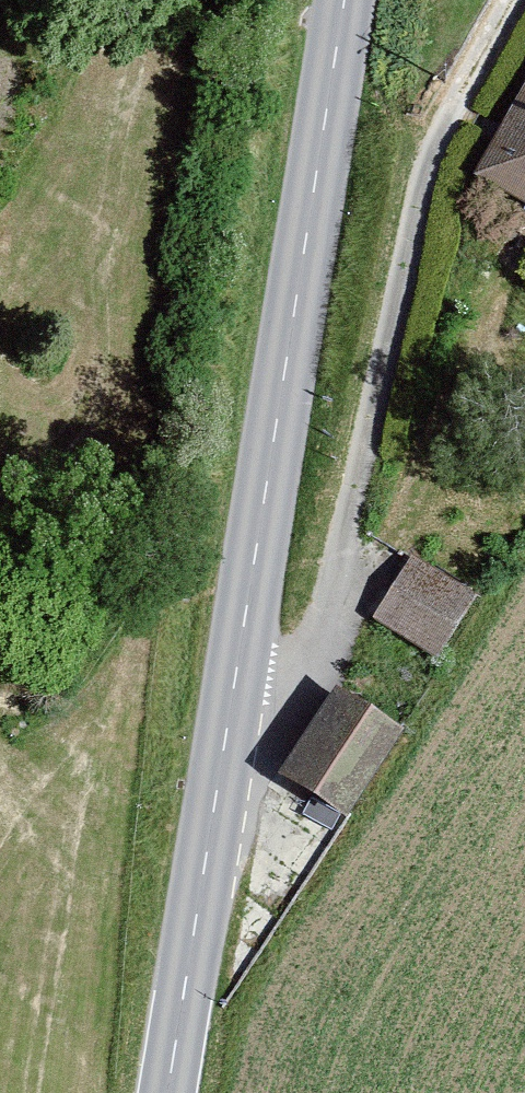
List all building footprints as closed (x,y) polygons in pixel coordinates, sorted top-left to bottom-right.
[(476,179),(524,207),(524,92),(476,179)] [(478,598),(413,558),(372,621),(439,662),(478,598)] [(404,734),(337,690),(280,777),(349,822),(404,734)]
